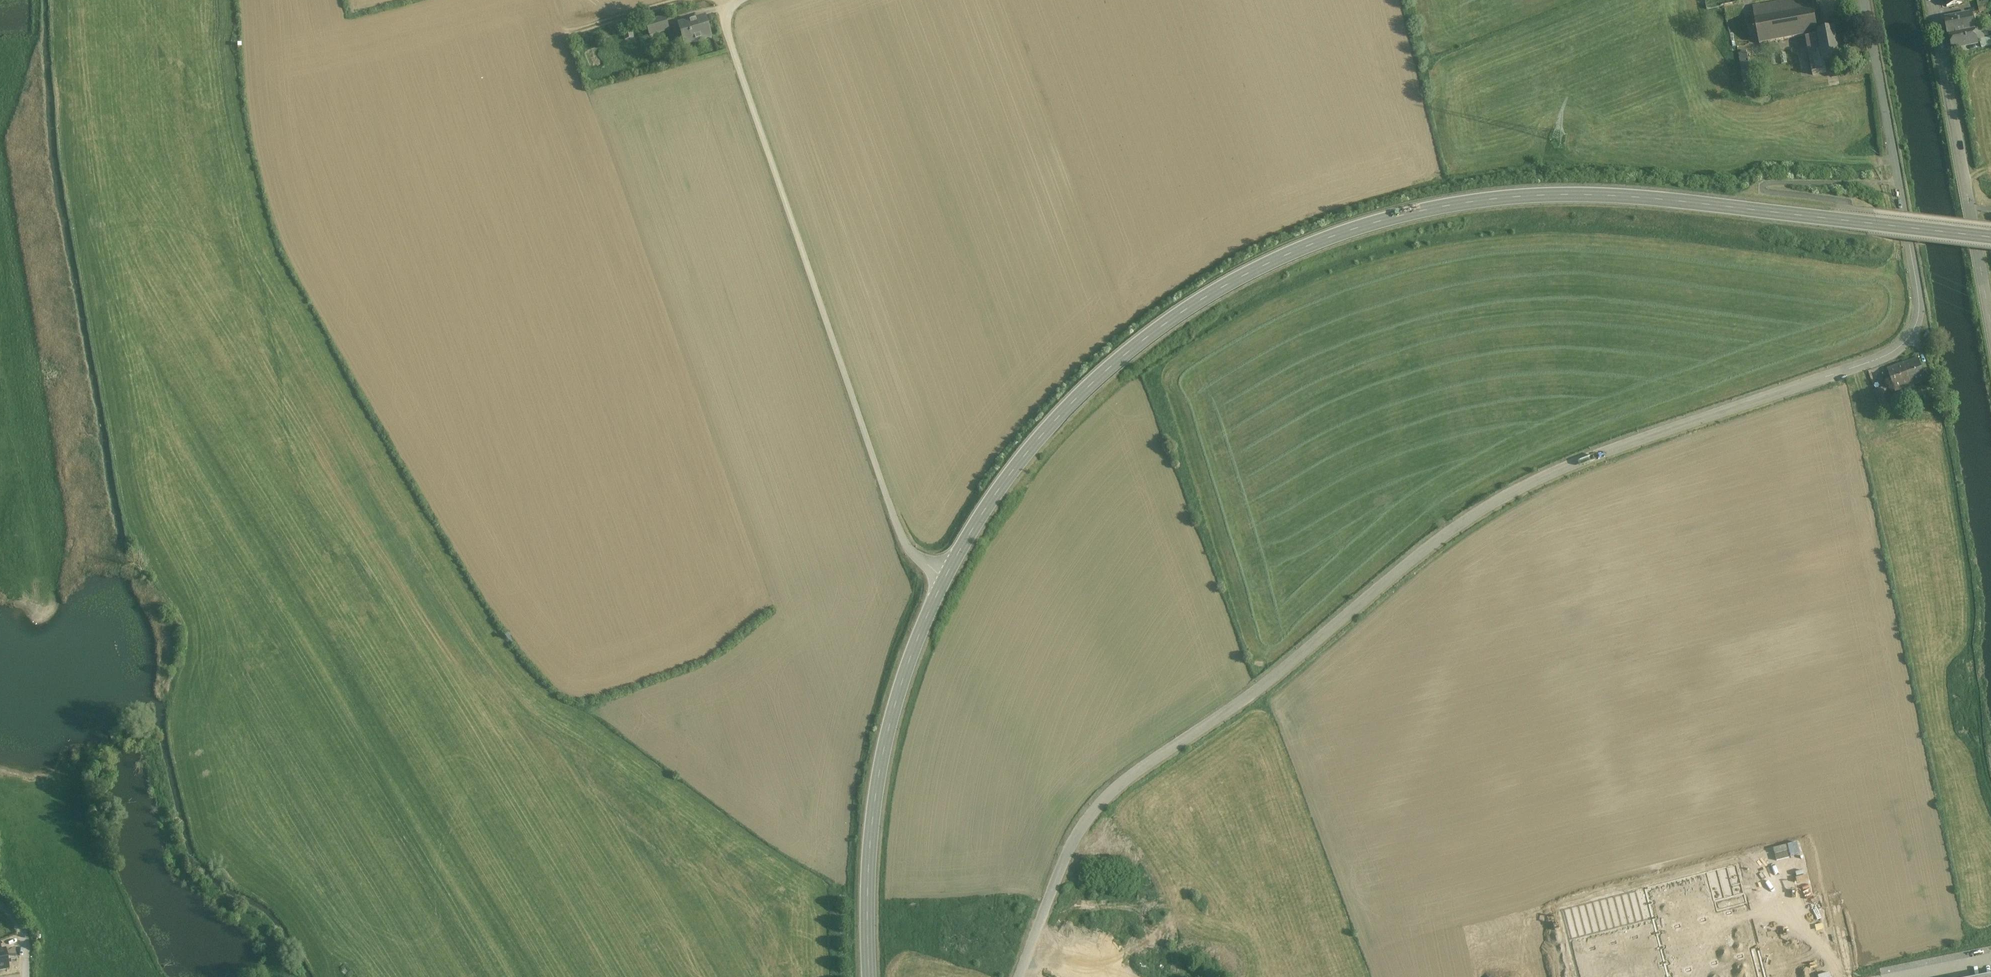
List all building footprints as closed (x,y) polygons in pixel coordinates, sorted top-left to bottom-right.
[(1706,10),(1743,2),(1743,0),(1704,0),(1706,10)] [(1753,7),(1760,45),(1806,36),(1819,34),(1813,0),(1792,0),(1753,7)] [(1978,7),(1980,14),(1990,11),(1990,4),(1978,7)] [(1971,15),(1945,20),(1948,37),(1951,36),(1975,31),(1971,15)] [(705,18),(680,25),(686,45),(711,37),(705,18)] [(665,19),(647,23),(651,36),(668,32),(665,19)] [(1833,19),(1825,20),(1827,32),(1819,34),(1825,63),(1841,60),(1833,19)] [(1975,31),(1951,36),(1953,49),(1964,47),(1963,46),(1977,43),(1977,42),(1980,42),(1980,41),(1984,40),(1982,30),(1975,31)] [(632,32),(624,33),(625,41),(634,39),(632,32)] [(1819,34),(1806,36),(1813,76),(1827,73),(1819,34)] [(1980,41),(1980,42),(1982,48),(1990,46),(1990,38),(1980,41)] [(1747,52),(1738,53),(1744,83),(1753,81),(1747,52)] [(1761,86),(1753,88),(1755,96),(1763,94),(1761,86)] [(1919,359),(1903,365),(1911,386),(1926,380),(1919,359)] [(1903,365),(1888,370),(1896,391),(1911,386),(1903,365)] [(1896,405),(1891,387),(1877,392),(1883,409),(1896,405)] [(1563,908),(1580,976),(1767,976),(1739,864),(1563,908)] [(0,951),(0,966),(11,965),(9,949),(0,951)]
